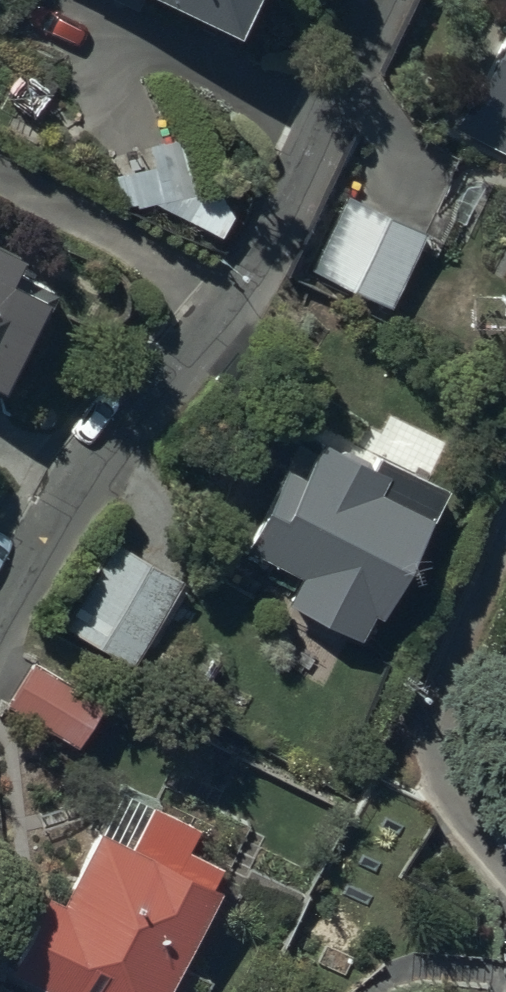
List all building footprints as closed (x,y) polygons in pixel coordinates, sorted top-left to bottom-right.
[(233,33),(250,0),(170,0),(233,33)] [(456,113),(505,141),(505,24),(456,113)] [(423,233),(354,202),(318,281),(387,312),(423,233)] [(0,405),(45,324),(42,322),(58,292),(18,270),(21,266),(0,255),(0,405)] [(445,492),(376,455),(369,468),(318,441),(301,474),(288,467),(246,544),(300,573),(285,600),(357,639),(371,615),(377,618),(445,492)] [(115,548),(64,630),(132,673),(183,591),(115,548)] [(33,671),(6,711),(77,758),(104,718),(33,671)] [(19,977),(50,991),(177,991),(222,901),(216,898),(228,875),(194,858),(205,835),(128,798),(71,912),(54,904),(19,977)]
